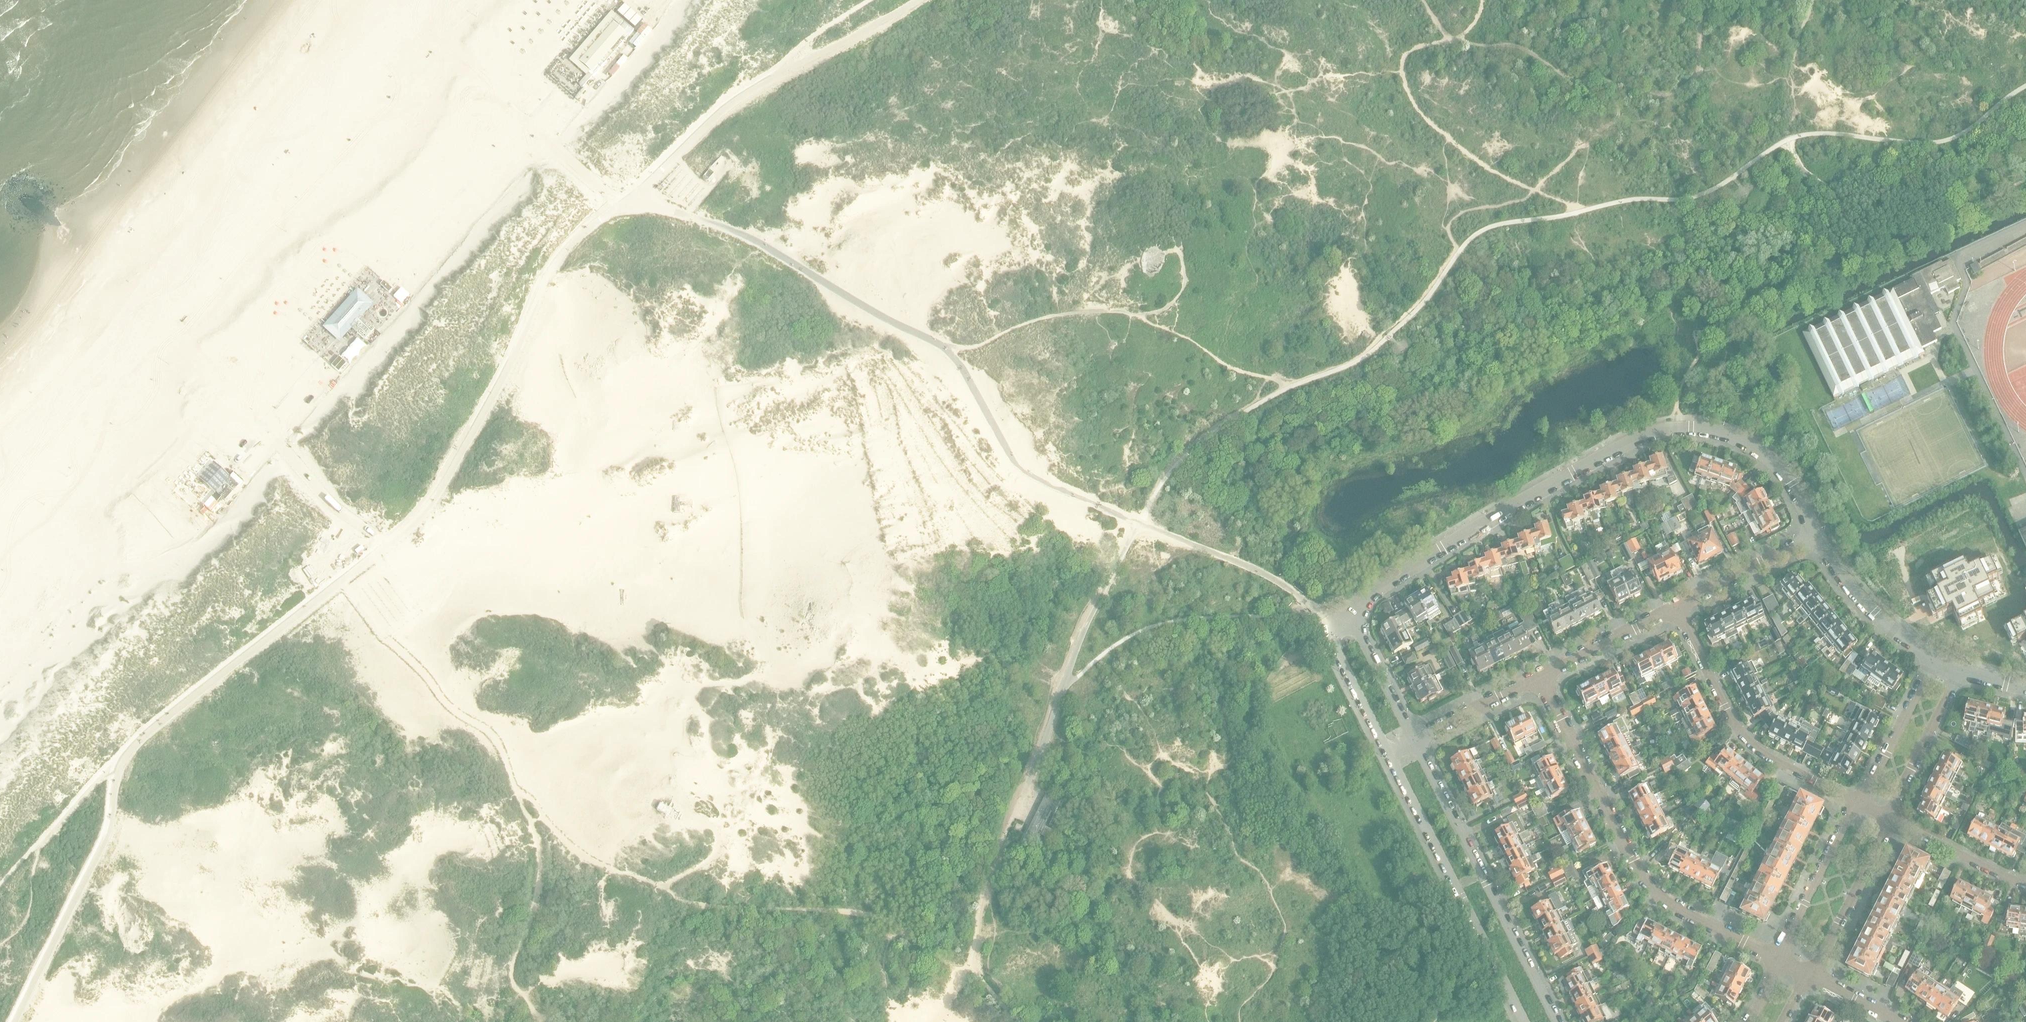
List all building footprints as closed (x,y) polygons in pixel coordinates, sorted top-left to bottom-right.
[(646,25),(634,16),(595,63),(604,70),(611,76),(627,57),(632,62),(642,49),(633,41),(646,25)] [(709,180),(714,173),(709,169),(703,175),(703,176),(703,178),(703,179),(704,180),(706,181),(707,181),(709,180)] [(1167,260),(1167,256),(1167,253),(1166,251),(1162,248),(1158,246),(1154,247),(1150,249),(1147,252),(1145,257),(1144,262),(1145,268),(1147,272),(1151,274),(1156,273),(1161,270),(1165,265),(1167,260)] [(1937,341),(1933,333),(1942,329),(1934,313),(1939,310),(1931,294),(1945,287),(1949,294),(1960,288),(1957,282),(1961,280),(1951,260),(1943,264),(1942,262),(1920,273),(1912,276),(1915,280),(1802,334),(1834,398),(1925,354),(1922,348),(1937,341)] [(1971,269),(1976,277),(1982,273),(1978,265),(1971,269)] [(367,310),(362,306),(336,336),(342,340),(348,345),(374,315),(367,310)] [(1870,381),(1860,386),(1863,391),(1872,386),(1870,381)] [(1702,490),(1712,460),(1708,459),(1709,457),(1702,455),(1701,457),(1700,456),(1700,459),(1694,457),(1689,471),(1702,475),(1698,484),(1700,485),(1699,489),(1702,490)] [(1677,481),(1666,460),(1662,461),(1661,456),(1649,459),(1651,463),(1650,463),(1650,464),(1644,466),(1643,466),(1648,481),(1649,481),(1656,480),(1667,477),(1669,485),(1677,481)] [(1718,483),(1724,465),(1724,464),(1725,462),(1717,460),(1717,462),(1712,460),(1702,490),(1705,491),(1707,486),(1709,487),(1711,481),(1717,483),(1718,483)] [(1741,475),(1735,472),(1736,469),(1736,468),(1736,466),(1729,464),(1729,466),(1724,465),(1718,483),(1722,484),(1723,483),(1729,485),(1728,487),(1730,487),(1735,492),(1744,484),(1740,480),(1741,475)] [(1648,481),(1643,466),(1633,469),(1634,473),(1634,474),(1628,475),(1626,476),(1631,491),(1633,490),(1639,489),(1639,484),(1648,481)] [(220,478),(217,475),(189,504),(208,522),(235,492),(220,478)] [(1631,491),(1626,476),(1616,479),(1618,483),(1617,483),(1612,485),(1610,485),(1615,500),(1616,500),(1623,499),(1622,493),(1631,491)] [(1766,497),(1763,490),(1761,491),(1760,490),(1758,491),(1750,494),(1747,495),(1745,493),(1749,488),(1744,484),(1735,492),(1742,500),(1744,499),(1747,504),(1745,505),(1746,507),(1742,509),(1742,510),(1737,513),(1738,515),(1766,500),(1764,498),(1766,497)] [(1615,500),(1610,485),(1600,488),(1601,492),(1601,493),(1596,494),(1594,495),(1598,510),(1601,510),(1607,509),(1606,503),(1615,500)] [(1598,510),(1594,495),(1584,498),(1585,502),(1579,504),(1578,504),(1582,520),(1583,519),(1590,518),(1592,517),(1594,521),(1598,520),(1596,511),(1598,510)] [(1697,506),(1691,495),(1685,499),(1690,510),(1697,506)] [(1685,513),(1690,510),(1685,499),(1680,501),(1682,505),(1677,507),(1681,515),(1685,513)] [(1771,512),(1770,509),(1772,508),(1768,499),(1766,500),(1738,515),(1738,516),(1743,514),(1748,524),(1771,512)] [(1582,520),(1578,504),(1568,507),(1569,511),(1568,511),(1569,512),(1563,514),(1563,513),(1562,513),(1566,529),(1573,528),(1573,522),(1582,520)] [(1715,520),(1711,511),(1710,509),(1704,513),(1709,523),(1715,520)] [(1780,523),(1776,516),(1774,517),(1771,512),(1748,524),(1755,536),(1778,525),(1778,524),(1780,523)] [(1681,528),(1676,517),(1667,522),(1672,533),(1681,528)] [(1649,527),(1646,522),(1640,525),(1642,530),(1649,527)] [(1672,533),(1667,522),(1660,525),(1666,536),(1672,533)] [(1557,538),(1553,524),(1547,525),(1546,523),(1535,526),(1536,530),(1535,531),(1536,531),(1530,533),(1529,533),(1534,548),(1541,547),(1552,544),(1556,544),(1557,538)] [(1721,552),(1708,526),(1696,532),(1709,558),(1721,552)] [(1624,533),(1614,536),(1616,542),(1626,538),(1627,538),(1625,532),(1624,533)] [(1709,558),(1696,532),(1691,535),(1694,540),(1687,543),(1698,564),(1709,558)] [(1534,548),(1529,533),(1518,536),(1519,540),(1519,541),(1513,543),(1517,557),(1524,556),(1523,551),(1534,548)] [(1739,543),(1734,533),(1726,537),(1732,547),(1739,543)] [(1640,549),(1635,539),(1626,543),(1631,553),(1640,549)] [(1517,557),(1513,543),(1513,542),(1501,546),(1503,550),(1502,550),(1497,552),(1501,567),(1507,566),(1519,563),(1517,557)] [(1631,553),(1626,543),(1620,546),(1628,562),(1634,559),(1631,554),(1631,553)] [(1679,566),(1674,556),(1673,557),(1672,555),(1675,553),(1672,547),(1669,549),(1667,545),(1656,551),(1658,557),(1669,579),(1676,575),(1675,574),(1680,571),(1677,567),(1679,566)] [(1501,567),(1497,552),(1496,552),(1485,556),(1486,560),(1480,562),(1479,562),(1484,577),(1491,576),(1490,570),(1501,567)] [(1575,567),(1570,556),(1564,559),(1570,570),(1575,567)] [(1669,579),(1658,557),(1653,560),(1652,558),(1647,560),(1651,568),(1649,569),(1654,579),(1655,578),(1658,582),(1663,580),(1663,582),(1669,579)] [(1570,570),(1564,559),(1559,561),(1562,568),(1560,570),(1562,574),(1570,570)] [(1600,576),(1592,561),(1587,564),(1595,579),(1600,576)] [(1927,598),(1937,619),(1953,611),(1960,626),(1961,626),(1967,639),(1978,634),(1982,642),(2011,628),(2018,643),(2025,639),(2025,583),(1995,598),(1988,583),(1999,577),(1991,561),(1970,572),(1965,562),(1931,578),(1938,593),(1927,598)] [(1485,583),(1484,577),(1479,562),(1468,565),(1469,569),(1469,570),(1463,572),(1463,571),(1463,572),(1467,587),(1468,587),(1469,592),(1476,591),(1475,586),(1485,583)] [(1595,579),(1587,564),(1581,567),(1589,582),(1595,579)] [(1641,592),(1629,571),(1626,573),(1622,566),(1615,570),(1629,598),(1634,595),(1634,596),(1639,594),(1639,593),(1641,592)] [(1629,598),(1615,570),(1610,573),(1613,579),(1606,582),(1617,604),(1619,603),(1619,604),(1624,601),(1629,598)] [(1467,587),(1463,572),(1452,575),(1453,579),(1452,579),(1453,580),(1445,581),(1445,582),(1446,581),(1451,597),(1457,596),(1463,595),(1469,595),(1469,592),(1468,587),(1467,587)] [(1794,597),(1807,586),(1804,583),(1806,581),(1801,575),(1799,577),(1796,572),(1781,585),(1788,594),(1786,596),(1790,600),(1794,597)] [(1570,581),(1567,574),(1561,576),(1565,583),(1570,581)] [(1802,607),(1816,595),(1812,592),(1814,590),(1809,584),(1808,586),(1807,585),(1807,586),(1794,597),(1790,600),(1795,606),(1793,608),(1796,612),(1800,608),(1802,607)] [(1438,609),(1425,589),(1423,591),(1423,590),(1418,593),(1419,594),(1414,597),(1426,617),(1438,609)] [(1601,611),(1592,593),(1584,597),(1581,590),(1579,591),(1579,590),(1576,592),(1589,618),(1594,615),(1595,616),(1600,613),(1600,612),(1601,611)] [(1589,618),(1576,592),(1564,598),(1568,605),(1578,625),(1585,621),(1584,620),(1589,618)] [(1810,616),(1824,605),(1820,601),(1822,600),(1817,594),(1816,595),(1802,607),(1800,608),(1796,612),(1801,618),(1801,617),(1804,621),(1808,618),(1810,616)] [(1780,609),(1772,595),(1762,600),(1770,616),(1780,609)] [(1426,617),(1414,597),(1409,599),(1409,598),(1404,601),(1405,602),(1403,603),(1407,609),(1401,612),(1408,622),(1413,618),(1414,621),(1420,617),(1421,620),(1426,617)] [(1578,625),(1568,605),(1562,608),(1558,601),(1553,603),(1555,607),(1566,629),(1571,627),(1571,628),(1578,625)] [(1756,602),(1751,604),(1750,601),(1738,607),(1746,623),(1747,624),(1748,625),(1764,617),(1756,602)] [(1816,628),(1818,626),(1832,615),(1828,611),(1830,609),(1825,604),(1824,605),(1810,616),(1814,622),(1812,623),(1816,628)] [(1529,639),(1526,633),(1538,627),(1527,606),(1517,612),(1521,621),(1522,621),(1523,623),(1519,625),(1517,622),(1508,627),(1507,627),(1509,630),(1513,638),(1512,639),(1513,640),(1511,641),(1512,643),(1511,643),(1517,654),(1523,651),(1523,652),(1528,650),(1527,649),(1531,647),(1527,640),(1529,639)] [(1566,629),(1555,607),(1543,613),(1545,617),(1554,635),(1555,635),(1556,636),(1561,633),(1561,632),(1566,629)] [(1746,623),(1738,607),(1727,612),(1735,628),(1737,633),(1741,631),(1740,628),(1747,624),(1746,623)] [(1402,625),(1408,622),(1401,612),(1395,615),(1393,616),(1395,620),(1381,628),(1382,630),(1381,630),(1383,635),(1384,634),(1387,640),(1406,631),(1402,625)] [(1469,622),(1463,612),(1458,614),(1464,625),(1469,622)] [(1735,628),(1727,612),(1716,618),(1724,634),(1726,638),(1727,640),(1738,634),(1737,633),(1735,628)] [(1824,638),(1826,636),(1840,624),(1836,620),(1838,619),(1833,613),(1832,615),(1818,626),(1822,631),(1820,633),(1824,638)] [(1464,625),(1458,614),(1452,617),(1454,619),(1459,627),(1464,625)] [(1783,622),(1777,614),(1771,618),(1777,628),(1781,624),(1783,622)] [(1724,634),(1716,618),(1704,624),(1710,634),(1707,635),(1712,644),(1721,640),(1719,636),(1724,634)] [(1449,636),(1460,630),(1454,619),(1443,626),(1449,636)] [(1824,654),(1848,634),(1844,630),(1846,629),(1841,623),(1840,624),(1826,636),(1830,641),(1828,643),(1832,647),(1828,650),(1826,647),(1821,651),(1824,654)] [(1787,632),(1781,624),(1777,628),(1781,637),(1782,637),(1787,632)] [(1780,640),(1775,629),(1769,632),(1774,643),(1780,640)] [(1517,654),(1511,643),(1512,643),(1511,641),(1513,640),(1512,639),(1513,638),(1509,630),(1504,633),(1503,630),(1492,635),(1506,662),(1512,658),(1511,657),(1513,656),(1517,654)] [(1412,644),(1406,631),(1387,640),(1390,646),(1389,647),(1391,651),(1392,651),(1394,653),(1412,644)] [(1842,655),(1855,644),(1855,643),(1857,642),(1852,636),(1850,637),(1848,634),(1824,654),(1826,658),(1831,654),(1832,655),(1838,650),(1842,655)] [(1506,662),(1492,635),(1486,638),(1487,641),(1479,646),(1482,654),(1484,653),(1484,655),(1486,654),(1487,656),(1488,655),(1494,666),(1499,664),(1499,665),(1506,662)] [(1788,641),(1791,639),(1787,635),(1783,639),(1786,645),(1789,642),(1788,641)] [(1440,640),(1437,642),(1440,648),(1444,646),(1446,645),(1447,644),(1451,642),(1448,636),(1442,639),(1440,640)] [(1415,652),(1429,645),(1426,639),(1413,647),(1415,652)] [(1319,643),(1314,646),(1319,657),(1324,654),(1319,643)] [(1681,657),(1677,649),(1672,651),(1668,643),(1663,646),(1662,645),(1657,647),(1658,648),(1656,649),(1665,666),(1681,657)] [(1494,666),(1488,655),(1487,656),(1486,654),(1484,655),(1484,653),(1482,654),(1479,646),(1468,651),(1472,659),(1470,660),(1474,667),(1475,666),(1479,674),(1482,672),(1483,673),(1488,670),(1487,669),(1490,668),(1494,666)] [(1450,650),(1450,651),(1458,666),(1463,663),(1455,648),(1454,648),(1450,650)] [(1665,666),(1656,649),(1651,652),(1650,651),(1645,653),(1646,654),(1644,655),(1652,672),(1665,666)] [(1443,654),(1450,670),(1456,667),(1448,651),(1447,652),(1443,654)] [(1871,675),(1882,661),(1871,653),(1857,672),(1864,677),(1861,682),(1864,684),(1867,680),(1871,675)] [(1415,660),(1412,654),(1402,659),(1402,660),(1405,665),(1406,665),(1415,660)] [(1652,672),(1644,655),(1632,661),(1632,662),(1629,664),(1633,672),(1639,685),(1646,682),(1645,679),(1654,675),(1652,672)] [(1757,673),(1748,657),(1736,662),(1727,667),(1736,684),(1752,676),(1757,673)] [(1880,685),(1892,668),(1888,665),(1889,664),(1883,659),(1882,661),(1871,675),(1867,680),(1878,688),(1880,685)] [(1845,674),(1851,665),(1846,662),(1840,670),(1845,674)] [(1762,671),(1768,668),(1766,665),(1755,671),(1756,672),(1757,673),(1762,671)] [(1850,677),(1856,669),(1851,665),(1845,674),(1850,677)] [(1429,679),(1435,676),(1434,673),(1430,666),(1422,670),(1421,668),(1414,671),(1414,673),(1407,676),(1408,678),(1407,679),(1409,684),(1411,683),(1413,688),(1430,680),(1429,679)] [(1798,673),(1795,668),(1788,672),(1791,677),(1798,673)] [(1897,683),(1902,676),(1892,668),(1880,685),(1884,688),(1886,686),(1891,691),(1892,689),(1895,692),(1900,685),(1897,683)] [(1688,669),(1682,672),(1685,677),(1691,674),(1688,669)] [(1443,691),(1438,681),(1442,679),(1441,677),(1446,675),(1444,671),(1439,674),(1435,676),(1429,679),(1430,680),(1413,688),(1416,694),(1415,695),(1418,701),(1419,700),(1420,703),(1428,699),(1429,701),(1436,697),(1435,695),(1443,691)] [(1623,693),(1613,671),(1607,674),(1606,673),(1601,676),(1602,677),(1601,677),(1609,693),(1612,699),(1623,693)] [(1758,687),(1752,676),(1736,684),(1737,685),(1736,686),(1738,691),(1739,690),(1742,695),(1758,687)] [(1609,693),(1601,677),(1595,680),(1594,679),(1590,682),(1590,683),(1589,684),(1597,699),(1609,693)] [(1667,682),(1661,685),(1664,691),(1670,688),(1667,682)] [(1597,699),(1589,684),(1576,690),(1577,691),(1576,691),(1578,696),(1579,696),(1584,705),(1597,699)] [(1768,696),(1762,685),(1758,687),(1742,695),(1742,696),(1741,697),(1744,702),(1745,701),(1747,706),(1763,698),(1768,696)] [(1840,691),(1834,688),(1829,686),(1827,691),(1837,697),(1840,691)] [(1699,699),(1694,687),(1672,698),(1675,703),(1679,701),(1682,707),(1699,699)] [(1647,700),(1641,689),(1635,691),(1641,703),(1647,700)] [(1871,702),(1875,694),(1877,691),(1873,689),(1867,700),(1871,702)] [(1641,703),(1635,691),(1628,695),(1634,707),(1641,703)] [(1882,710),(1887,700),(1875,694),(1871,702),(1870,704),(1882,710)] [(1758,715),(1774,707),(1768,696),(1763,698),(1747,706),(1750,712),(1749,712),(1752,717),(1753,716),(1753,718),(1758,715)] [(1644,708),(1655,703),(1652,697),(1647,700),(1641,703),(1644,708)] [(1705,709),(1699,699),(1682,707),(1676,710),(1669,713),(1671,717),(1678,713),(1682,720),(1687,718),(1705,709)] [(1975,733),(1982,705),(1969,702),(1964,722),(1971,723),(1969,731),(1974,733),(1975,733)] [(1631,716),(1644,709),(1644,708),(1641,703),(1634,707),(1628,710),(1631,716)] [(1875,728),(1878,722),(1876,721),(1877,720),(1868,715),(1870,711),(1856,704),(1848,720),(1853,722),(1853,723),(1855,724),(1871,732),(1873,727),(1875,728)] [(1990,726),(1994,708),(1994,706),(1987,704),(1986,706),(1982,705),(1975,733),(1974,733),(1974,736),(1978,737),(1979,733),(1984,734),(1985,732),(1988,733),(1990,725),(1990,726)] [(1789,719),(1792,713),(1790,712),(1787,717),(1777,713),(1774,707),(1758,715),(1770,730),(1768,734),(1769,735),(1769,736),(1773,738),(1774,737),(1779,740),(1789,719)] [(2004,721),(2006,711),(1994,708),(1990,726),(1990,725),(1988,733),(1987,739),(1990,740),(1991,734),(1993,734),(1995,727),(2000,728),(2000,730),(2007,731),(2008,722),(2004,721)] [(1710,720),(1705,709),(1687,718),(1682,720),(1681,721),(1685,728),(1680,731),(1682,733),(1691,728),(1692,728),(1710,720)] [(1536,734),(1527,715),(1521,718),(1521,717),(1516,719),(1517,720),(1515,721),(1524,740),(1536,734)] [(1790,746),(1804,717),(1802,716),(1798,723),(1789,719),(1779,740),(1781,741),(1780,742),(1785,744),(1785,743),(1790,746)] [(1804,726),(1806,721),(1804,719),(1805,717),(1804,717),(1790,746),(1795,748),(1795,749),(1799,752),(1800,751),(1801,751),(1807,740),(1812,731),(1804,726)] [(1704,735),(1715,730),(1710,720),(1692,728),(1685,732),(1692,745),(1705,738),(1704,735)] [(1524,740),(1515,721),(1505,726),(1505,727),(1504,728),(1506,732),(1507,732),(1514,745),(1524,740)] [(1625,735),(1620,727),(1619,724),(1598,735),(1600,740),(1599,740),(1602,745),(1603,745),(1603,746),(1621,737),(1625,735)] [(1869,739),(1873,733),(1871,732),(1855,724),(1852,730),(1849,729),(1847,733),(1865,743),(1867,738),(1869,739)] [(1867,744),(1865,743),(1847,733),(1844,740),(1839,738),(1838,739),(1833,736),(1832,739),(1841,744),(1841,745),(1843,746),(1859,754),(1862,750),(1864,751),(1867,744)] [(1626,738),(1625,735),(1621,737),(1603,746),(1606,751),(1605,751),(1607,756),(1608,756),(1609,757),(1626,748),(1630,746),(1631,745),(1626,738)] [(1973,744),(1958,737),(1955,742),(1971,751),(1973,744)] [(1501,748),(1496,739),(1490,741),(1495,751),(1501,748)] [(1813,743),(1807,740),(1801,751),(1818,760),(1823,749),(1813,743)] [(1532,754),(1546,747),(1543,742),(1529,749),(1532,754)] [(1475,761),(1472,756),(1477,754),(1476,751),(1480,749),(1479,746),(1464,753),(1463,751),(1457,754),(1458,756),(1450,760),(1453,765),(1452,766),(1454,770),(1455,770),(1456,771),(1475,761)] [(1861,755),(1859,754),(1843,746),(1840,752),(1833,748),(1833,750),(1828,747),(1826,750),(1833,754),(1851,763),(1851,764),(1854,765),(1856,761),(1858,762),(1861,755)] [(1632,759),(1626,748),(1609,757),(1611,762),(1610,762),(1613,767),(1614,767),(1632,759)] [(1723,771),(1735,756),(1726,749),(1718,759),(1712,755),(1706,763),(1715,771),(1710,777),(1715,781),(1719,777),(1723,771)] [(1515,762),(1510,751),(1503,754),(1509,765),(1515,762)] [(1687,761),(1683,754),(1676,759),(1674,755),(1670,758),(1672,763),(1675,769),(1687,761)] [(1849,768),(1851,764),(1851,763),(1833,754),(1831,758),(1833,759),(1829,766),(1846,775),(1846,774),(1848,775),(1851,769),(1849,768)] [(1964,772),(1957,769),(1963,758),(1956,754),(1953,759),(1945,755),(1943,754),(1939,761),(1941,762),(1939,766),(1955,774),(1966,779),(1968,776),(1963,774),(1964,772)] [(1557,769),(1557,768),(1556,767),(1557,766),(1555,762),(1554,762),(1552,758),(1543,763),(1539,756),(1530,760),(1534,767),(1533,768),(1536,772),(1537,772),(1540,778),(1557,769)] [(1731,780),(1744,764),(1735,756),(1723,771),(1723,772),(1723,773),(1731,780)] [(1670,758),(1670,757),(1660,762),(1663,768),(1672,763),(1670,758)] [(1989,769),(1992,763),(1980,757),(1977,763),(1989,769)] [(1640,774),(1638,770),(1637,770),(1632,759),(1614,767),(1617,773),(1616,773),(1618,778),(1619,778),(1620,779),(1627,775),(1629,780),(1640,774)] [(1482,772),(1476,761),(1475,761),(1456,771),(1459,777),(1458,777),(1460,781),(1461,781),(1462,782),(1482,772)] [(1679,775),(1691,767),(1687,761),(1675,769),(1679,775)] [(1675,769),(1672,763),(1663,768),(1666,774),(1675,769)] [(1741,787),(1754,771),(1744,764),(1731,780),(1729,783),(1738,790),(1741,787)] [(1952,780),(1955,774),(1939,766),(1937,765),(1934,772),(1936,773),(1934,777),(1949,785),(1951,786),(1954,781),(1952,780)] [(1563,781),(1562,779),(1563,779),(1561,775),(1560,775),(1557,769),(1540,778),(1539,779),(1541,783),(1542,782),(1546,789),(1546,790),(1563,781)] [(1755,789),(1763,779),(1754,771),(1741,787),(1741,788),(1742,787),(1747,791),(1744,794),(1753,802),(1760,794),(1755,789)] [(1487,784),(1482,772),(1462,782),(1464,788),(1466,793),(1467,792),(1468,794),(1487,784)] [(1946,791),(1949,785),(1934,777),(1933,777),(1931,776),(1928,783),(1930,784),(1928,788),(1944,796),(1946,797),(1955,802),(1957,799),(1952,796),(1953,795),(1946,791)] [(1492,796),(1489,790),(1494,787),(1493,785),(1497,782),(1496,780),(1487,784),(1468,794),(1470,799),(1469,800),(1472,804),(1473,806),(1476,805),(1477,807),(1482,804),(1481,802),(1492,796)] [(1568,790),(1563,781),(1546,790),(1546,789),(1545,790),(1547,794),(1548,793),(1551,799),(1557,796),(1562,793),(1563,794),(1567,792),(1566,791),(1568,790)] [(1634,806),(1654,796),(1650,789),(1648,790),(1646,786),(1628,795),(1630,800),(1632,805),(1633,805),(1634,806)] [(1778,799),(1783,789),(1777,786),(1772,796),(1776,798),(1778,799)] [(1940,808),(1946,797),(1944,796),(1928,788),(1928,789),(1926,788),(1922,794),(1924,795),(1922,800),(1925,801),(1940,808)] [(645,789),(640,789),(637,794),(638,799),(641,802),(646,802),(649,797),(651,795),(648,791),(645,789)] [(1515,803),(1525,798),(1523,793),(1512,798),(1515,803)] [(1049,827),(1055,814),(1055,813),(1061,801),(1046,794),(1023,840),(1030,844),(1032,840),(1037,842),(1045,825),(1049,827)] [(1661,806),(1663,804),(1657,794),(1654,796),(1634,806),(1636,811),(1635,811),(1638,816),(1639,816),(1639,817),(1657,808),(1661,806)] [(1822,806),(1799,794),(1793,807),(1816,818),(1817,816),(1819,817),(1824,809),(1821,807),(1822,806)] [(1518,809),(1528,804),(1525,798),(1515,803),(1518,809)] [(1940,814),(1943,809),(1940,808),(1925,801),(1923,805),(1921,804),(1917,811),(1919,812),(1935,820),(1938,813),(1940,814)] [(1548,814),(1542,803),(1531,809),(1537,819),(1548,814)] [(1686,814),(1695,807),(1693,806),(1692,803),(1682,808),(1686,813),(1686,814)] [(1694,825),(1703,816),(1703,815),(1695,807),(1686,814),(1694,825)] [(1802,845),(1816,819),(1816,818),(1793,807),(1779,833),(1802,845)] [(1662,819),(1657,808),(1639,817),(1642,822),(1641,822),(1643,827),(1644,827),(1645,828),(1662,819)] [(1585,823),(1583,818),(1582,819),(1579,812),(1573,815),(1571,810),(1554,819),(1561,834),(1566,832),(1567,831),(1567,832),(1585,823)] [(1979,842),(1988,823),(1991,818),(1980,813),(1971,830),(1970,830),(1968,834),(1969,835),(1968,836),(1969,837),(1979,842)] [(1957,829),(1962,819),(1954,815),(1952,821),(1955,822),(1952,827),(1957,829)] [(1650,839),(1673,827),(1668,816),(1662,819),(1645,828),(1647,833),(1646,833),(1649,838),(1650,837),(1650,839)] [(1519,835),(1522,833),(1518,824),(1522,822),(1521,820),(1506,827),(1505,825),(1500,828),(1501,830),(1492,834),(1495,839),(1494,839),(1496,844),(1497,843),(1498,845),(1519,835)] [(1573,843),(1590,834),(1591,834),(1589,829),(1588,830),(1585,823),(1567,832),(1567,831),(1566,832),(1561,834),(1567,845),(1571,842),(1572,843),(1573,842),(1573,843)] [(1990,847),(1999,830),(1993,827),(1993,826),(1988,823),(1979,842),(1985,845),(1984,846),(1988,848),(1989,847),(1990,847)] [(2001,853),(2010,834),(2013,830),(2002,824),(1999,830),(1990,847),(1991,848),(1991,849),(1995,851),(1995,850),(2000,852),(2001,853)] [(1046,838),(1050,829),(1045,826),(1041,835),(1046,838)] [(1524,846),(1522,841),(1530,837),(1527,830),(1522,833),(1519,835),(1498,845),(1501,850),(1500,851),(1502,855),(1503,855),(1504,857),(1524,846)] [(2021,842),(2023,843),(2025,838),(2025,836),(2013,830),(2010,834),(2001,853),(2012,859),(2013,857),(2014,857),(2016,853),(2015,853),(2021,842)] [(1789,871),(1802,845),(1779,833),(1766,859),(1789,871)] [(1596,844),(1590,834),(1573,843),(1573,842),(1572,843),(1574,847),(1575,847),(1578,853),(1590,848),(1594,846),(1594,845),(1596,844)] [(1689,851),(1689,850),(1678,845),(1667,867),(1673,870),(1672,871),(1677,873),(1678,872),(1679,873),(1689,851)] [(1530,858),(1524,846),(1504,857),(1506,862),(1508,867),(1509,866),(1510,868),(1530,858)] [(1914,887),(1921,874),(1922,875),(1923,873),(1924,874),(1931,861),(1908,849),(1907,851),(1904,850),(1900,858),(1903,859),(1894,877),(1914,887)] [(1690,878),(1701,856),(1692,852),(1689,851),(1679,873),(1683,875),(1683,876),(1688,878),(1688,877),(1690,878)] [(1525,875),(1534,870),(1531,863),(1541,859),(1538,854),(1530,858),(1510,868),(1512,873),(1511,874),(1514,878),(1515,878),(1516,881),(1515,881),(1518,886),(1518,885),(1519,887),(1528,882),(1525,875)] [(1701,884),(1712,861),(1704,857),(1701,856),(1690,878),(1694,880),(1694,881),(1699,884),(1699,883),(1701,884)] [(1701,884),(1711,889),(1724,863),(1716,858),(1714,862),(1712,861),(1701,884)] [(1776,897),(1789,871),(1766,859),(1753,885),(1776,897)] [(1575,869),(1571,861),(1561,867),(1564,874),(1565,874),(1575,869)] [(1612,876),(1609,872),(1610,872),(1608,867),(1607,867),(1606,865),(1604,866),(1602,861),(1582,872),(1587,880),(1584,882),(1587,889),(1612,876)] [(1564,874),(1561,867),(1548,873),(1551,880),(1562,875),(1563,875),(1564,874)] [(1579,877),(1575,869),(1565,874),(1567,879),(1572,877),(1573,879),(1579,877)] [(1945,884),(1950,873),(1945,870),(1939,881),(1941,882),(1945,884)] [(1565,874),(1564,874),(1563,875),(1563,876),(1552,881),(1555,888),(1566,882),(1565,880),(1567,879),(1565,874)] [(1724,883),(1728,876),(1723,874),(1720,880),(1724,883)] [(1593,900),(1617,888),(1617,887),(1617,886),(1615,882),(1614,882),(1612,876),(1587,889),(1582,891),(1584,894),(1588,891),(1593,900)] [(1898,918),(1906,903),(1914,887),(1894,877),(1878,907),(1898,918)] [(1962,905),(1971,888),(1959,882),(1951,899),(1962,905)] [(1767,914),(1769,910),(1776,897),(1753,885),(1740,912),(1762,923),(1763,922),(1766,923),(1770,915),(1767,914)] [(1725,903),(1731,891),(1730,890),(1730,889),(1726,887),(1720,900),(1725,903)] [(1601,909),(1622,898),(1621,895),(1622,895),(1620,892),(1617,888),(1593,900),(1597,907),(1592,910),(1593,912),(1601,909)] [(1974,911),(1982,894),(1971,888),(1962,905),(1974,911)] [(1989,908),(1993,900),(1982,894),(1974,911),(1985,917),(1985,916),(1991,918),(1995,910),(1989,908)] [(1619,914),(1628,909),(1626,904),(1627,904),(1624,899),(1623,899),(1622,898),(1601,909),(1611,929),(1617,926),(1623,921),(1619,914)] [(1556,912),(1550,900),(1545,903),(1544,901),(1538,904),(1539,906),(1531,910),(1533,915),(1532,915),(1535,920),(1536,919),(1537,921),(1556,912)] [(1883,948),(1890,934),(1898,918),(1878,907),(1863,938),(1883,948)] [(2018,939),(2019,934),(2022,910),(2009,908),(2009,910),(2007,910),(2001,923),(2007,925),(2007,927),(2014,928),(2013,934),(2016,934),(2015,938),(2018,939)] [(1542,933),(1563,922),(1557,911),(1556,912),(1537,921),(1539,926),(1538,926),(1541,931),(1542,933)] [(1548,944),(1568,934),(1563,922),(1542,933),(1545,938),(1544,938),(1546,942),(1547,942),(1548,944)] [(1649,945),(1658,928),(1656,927),(1656,926),(1651,923),(1651,924),(1646,922),(1643,928),(1637,925),(1634,930),(1633,929),(1631,932),(1626,937),(1626,938),(1627,936),(1636,942),(1635,943),(1640,946),(1642,942),(1649,945)] [(1660,950),(1669,933),(1666,932),(1667,931),(1662,929),(1662,930),(1658,928),(1649,945),(1648,947),(1653,949),(1654,947),(1660,950)] [(1573,946),(1573,945),(1578,943),(1572,932),(1568,934),(1548,944),(1551,949),(1550,949),(1552,954),(1553,953),(1554,955),(1557,954),(1559,959),(1573,952),(1571,947),(1573,946)] [(1669,958),(1680,939),(1674,936),(1674,935),(1670,932),(1669,933),(1660,950),(1659,953),(1669,958)] [(1603,949),(1614,938),(1610,934),(1600,944),(1603,949)] [(1990,949),(1995,938),(1989,935),(1985,945),(1985,947),(1990,949)] [(1681,961),(1691,944),(1685,941),(1685,940),(1681,938),(1680,939),(1669,958),(1675,961),(1680,964),(1681,963),(1681,961)] [(1871,978),(1878,965),(1876,965),(1877,963),(1876,962),(1883,948),(1863,938),(1853,957),(1851,956),(1847,964),(1849,965),(1848,967),(1871,978)] [(1981,957),(1985,947),(1985,945),(1979,942),(1974,955),(1981,957)] [(1690,971),(1701,949),(1696,947),(1696,946),(1691,943),(1691,944),(1681,961),(1688,965),(1686,969),(1690,971)] [(1599,951),(1596,945),(1585,950),(1589,957),(1599,951)] [(1612,952),(1608,947),(1604,951),(1609,955),(1612,952)] [(1602,958),(1599,951),(1589,957),(1592,963),(1602,958)] [(1714,968),(1720,956),(1714,953),(1708,965),(1714,968)] [(1918,968),(1923,959),(1913,953),(1908,963),(1918,968)] [(1747,978),(1749,973),(1734,966),(1735,963),(1734,961),(1733,959),(1731,959),(1728,960),(1727,961),(1721,972),(1726,974),(1744,984),(1744,983),(1745,983),(1747,979),(1747,978)] [(1892,972),(1895,967),(1886,962),(1883,967),(1892,972)] [(1929,981),(1931,977),(1933,974),(1922,966),(1916,976),(1912,974),(1910,978),(1913,980),(1906,989),(1918,997),(1929,981)] [(1695,985),(1702,971),(1696,967),(1689,982),(1695,985)] [(1593,982),(1587,970),(1583,972),(1581,968),(1566,975),(1568,980),(1563,982),(1566,987),(1565,988),(1567,992),(1568,992),(1569,994),(1590,984),(1593,982)] [(1997,984),(2006,975),(2002,971),(1993,979),(1997,984)] [(1893,987),(1898,976),(1894,974),(1893,973),(1887,985),(1893,987)] [(1619,983),(1628,978),(1622,974),(1616,977),(1619,983)] [(1741,989),(1744,984),(1726,974),(1721,985),(1738,994),(1739,994),(1740,994),(1742,990),(1741,989)] [(1927,1004),(1938,987),(1929,981),(1918,997),(1927,1004)] [(1948,994),(1951,990),(1941,983),(1938,987),(1927,1004),(1938,1011),(1948,994)] [(1595,995),(1590,984),(1569,994),(1571,999),(1573,1003),(1574,1003),(1575,1006),(1595,995)] [(1709,994),(1698,985),(1697,984),(1694,991),(1704,999),(1709,994)] [(1733,1006),(1738,994),(1721,985),(1715,997),(1726,1003),(1726,1004),(1730,1006),(1731,1005),(1733,1006)] [(1704,999),(1694,991),(1690,995),(1700,1004),(1704,999)] [(1948,1017),(1961,998),(1957,995),(1955,998),(1948,994),(1938,1011),(1948,1017)] [(1600,1007),(1601,1006),(1595,995),(1575,1006),(1577,1010),(1576,1010),(1579,1015),(1579,1014),(1581,1017),(1600,1007)] [(1612,1017),(1605,1004),(1600,1007),(1581,1017),(1583,1021),(1582,1021),(1597,1021),(1605,1018),(1606,1020),(1612,1017)] [(1835,1016),(1817,1007),(1817,1008),(1816,1008),(1813,1013),(1814,1013),(1812,1018),(1819,1021),(1832,1021),(1835,1016)] [(1703,1009),(1694,1017),(1699,1021),(1715,1021),(1703,1009)]
